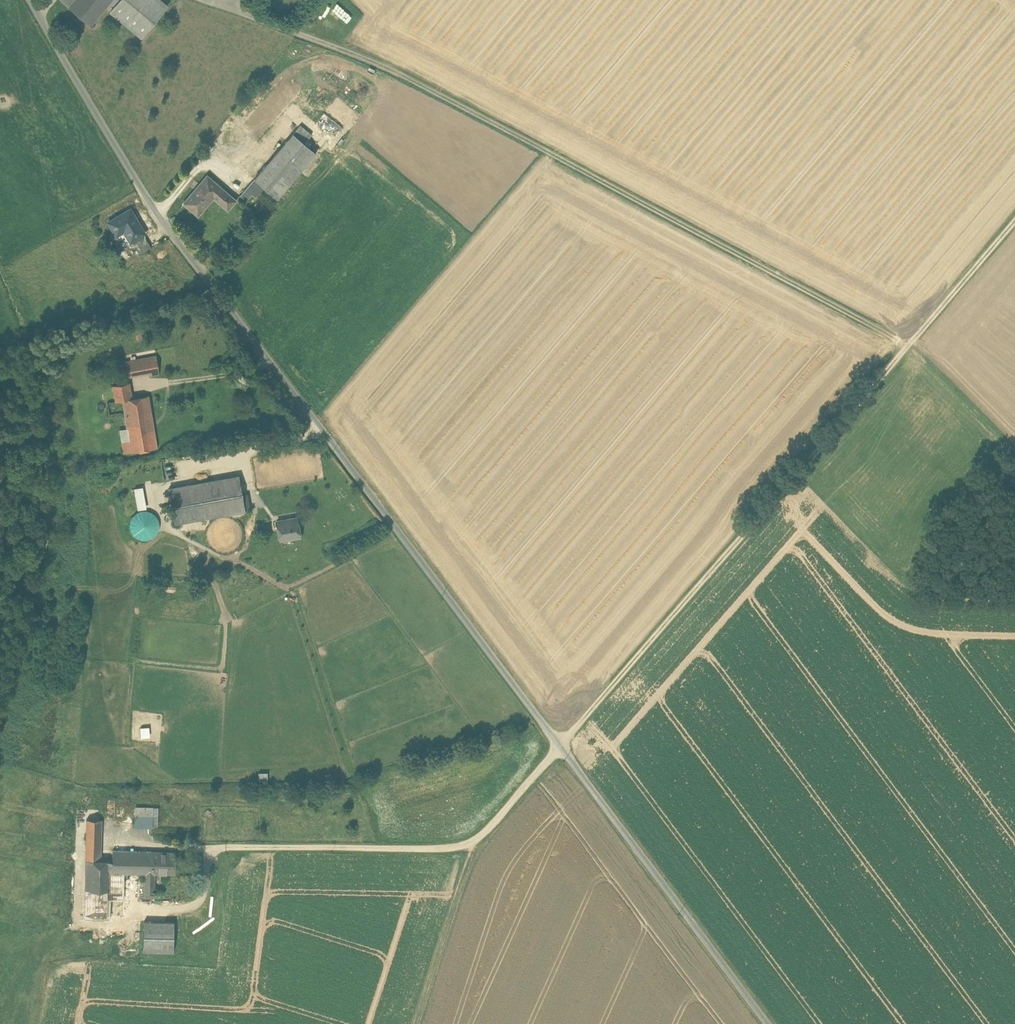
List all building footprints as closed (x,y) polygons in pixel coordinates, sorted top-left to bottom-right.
[(69,6),(90,24),(110,1),(110,0),(74,0),(69,6)] [(160,0),(120,0),(115,5),(111,11),(142,36),(167,6),(160,0)] [(347,14),(344,18),(355,24),(357,20),(347,14)] [(312,134),(300,124),(293,133),(305,142),(312,134)] [(293,133),(254,178),(265,187),(277,198),(316,152),(305,142),(293,133)] [(207,175),(184,202),(192,209),(194,206),(200,212),(214,196),(225,205),(232,196),(207,175)] [(265,187),(254,178),(250,183),(261,192),(265,187)] [(261,192),(250,183),(246,188),(252,194),(256,197),(261,192)] [(246,188),(240,195),(246,200),(252,194),(246,188)] [(232,196),(225,205),(228,209),(236,200),(232,196)] [(198,214),(200,212),(194,206),(192,209),(198,214)] [(145,232),(130,208),(108,221),(115,232),(122,227),(130,241),(145,232)] [(145,236),(133,242),(140,254),(151,247),(145,236)] [(156,356),(133,360),(135,373),(149,370),(150,375),(159,373),(156,356)] [(133,360),(126,361),(128,374),(135,373),(133,360)] [(129,382),(113,384),(115,400),(132,397),(129,382)] [(115,400),(107,402),(109,413),(125,411),(128,427),(129,433),(154,428),(148,395),(132,397),(115,400)] [(124,452),(132,451),(129,433),(128,427),(120,429),(124,452)] [(154,428),(129,433),(132,451),(157,447),(154,428)] [(239,475),(169,487),(175,522),(245,510),(239,475)] [(135,486),(137,508),(146,507),(144,485),(135,486)] [(133,537),(158,536),(157,509),(132,510),(133,537)] [(296,517),(277,520),(280,540),(300,536),(296,517)] [(140,726),(141,736),(150,735),(149,725),(140,726)] [(153,807),(135,806),(135,815),(153,816),(153,807)] [(153,816),(135,815),(134,826),(153,827),(153,816)] [(77,838),(86,838),(86,819),(78,819),(77,838)] [(102,819),(86,819),(86,838),(85,859),(101,860),(102,819)] [(112,872),(124,872),(145,872),(144,896),(160,896),(160,889),(154,889),(155,873),(156,851),(113,850),(113,860),(112,872)] [(176,851),(156,851),(155,873),(175,873),(176,851)] [(112,872),(113,860),(101,860),(85,859),(85,898),(84,915),(123,916),(124,872),(112,872)] [(174,921),(144,920),(143,950),(173,951),(174,921)]
